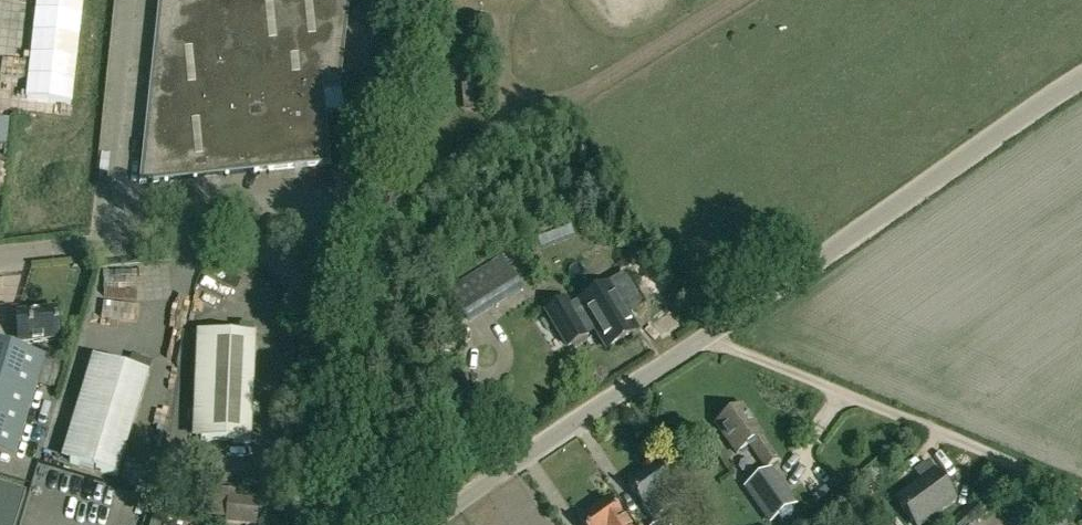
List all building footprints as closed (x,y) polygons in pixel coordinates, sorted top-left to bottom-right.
[(350,0),(159,0),(139,184),(331,164),(324,92),(340,90),(350,0)] [(111,131),(120,5),(71,1),(69,19),(60,18),(52,127),(111,131)] [(457,304),(467,319),(519,287),(501,258),(460,283),(458,279),(438,291),(449,309),(457,304)] [(110,268),(110,280),(135,279),(135,267),(110,268)] [(569,311),(563,301),(544,313),(565,346),(592,330),(603,349),(634,330),(623,311),(637,303),(622,279),(608,287),(607,285),(576,304),(577,307),(569,311)] [(105,286),(104,294),(128,295),(128,286),(105,286)] [(102,297),(102,309),(127,308),(126,296),(102,297)] [(16,314),(19,345),(59,341),(56,310),(16,314)] [(194,441),(251,443),(255,336),(198,333),(194,441)] [(44,360),(0,346),(0,452),(15,457),(44,360)] [(117,477),(148,374),(101,360),(70,462),(117,477)] [(762,436),(741,407),(716,425),(736,454),(748,446),(765,469),(778,460),(761,436),(762,436)] [(914,524),(923,524),(955,502),(927,463),(914,473),(921,482),(896,501),(914,524)] [(628,488),(642,508),(651,523),(668,509),(682,500),(658,466),(628,488)] [(869,486),(878,476),(871,468),(861,478),(869,486)] [(744,488),(769,524),(770,524),(797,506),(771,469),(744,488)] [(212,489),(209,517),(226,519),(225,523),(249,524),(257,524),(259,498),(248,496),(248,490),(229,488),(229,491),(212,489)] [(27,498),(0,490),(0,524),(18,524),(27,498)] [(609,501),(579,522),(581,524),(626,524),(609,501)] [(184,523),(167,518),(170,505),(157,502),(151,524),(184,524),(184,523)] [(973,505),(952,523),(953,524),(970,524),(982,515),(973,505)] [(879,516),(870,508),(857,524),(872,524),(879,516)]
